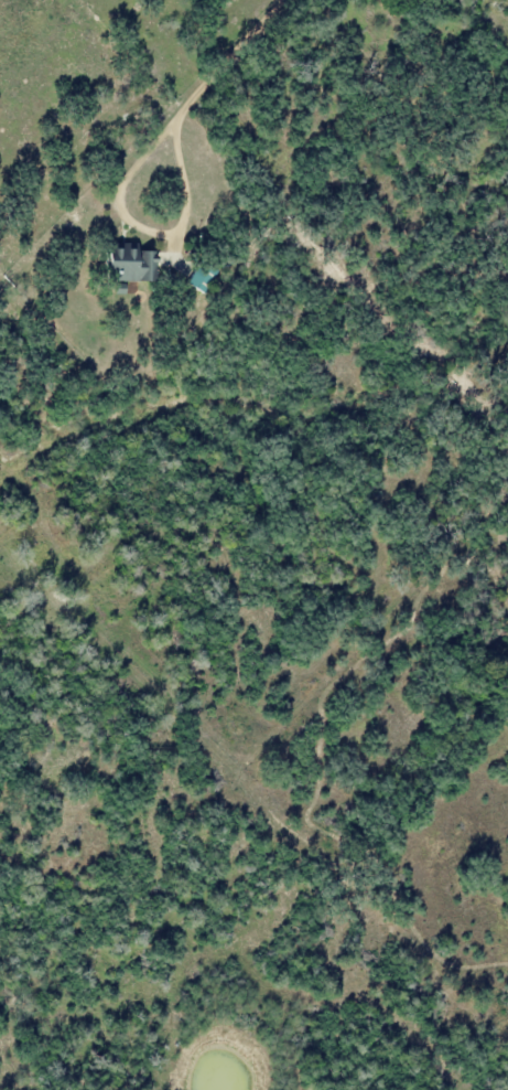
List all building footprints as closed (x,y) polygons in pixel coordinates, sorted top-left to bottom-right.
[(109,244),(156,248),(154,280),(104,281),(109,244)] [(196,266),(215,271),(203,291),(184,285),(196,266)] [(114,285),(125,284),(121,295),(112,293),(114,285)]
